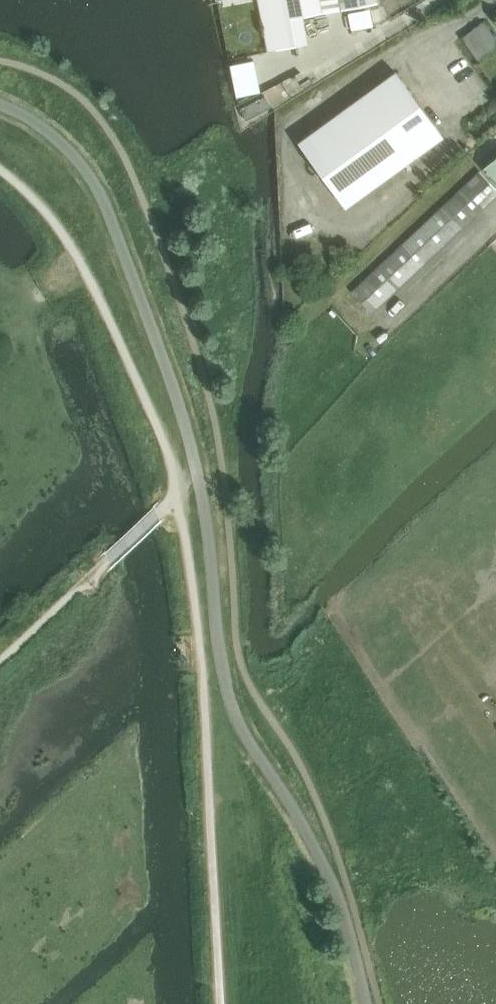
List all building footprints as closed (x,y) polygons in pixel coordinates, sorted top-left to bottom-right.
[(322,13),(322,12),(320,0),(266,0),(275,49),(295,46),(290,19),(322,13)] [(322,12),(378,2),(378,0),(320,0),(322,12)] [(495,48),(495,38),(484,22),(462,38),(478,61),(495,48)] [(346,209),(444,138),(396,73),(299,144),(346,209)] [(483,168),(495,182),(495,157),(483,168)] [(471,179),(353,291),(372,311),(495,195),(495,187),(481,171),(471,179)]
